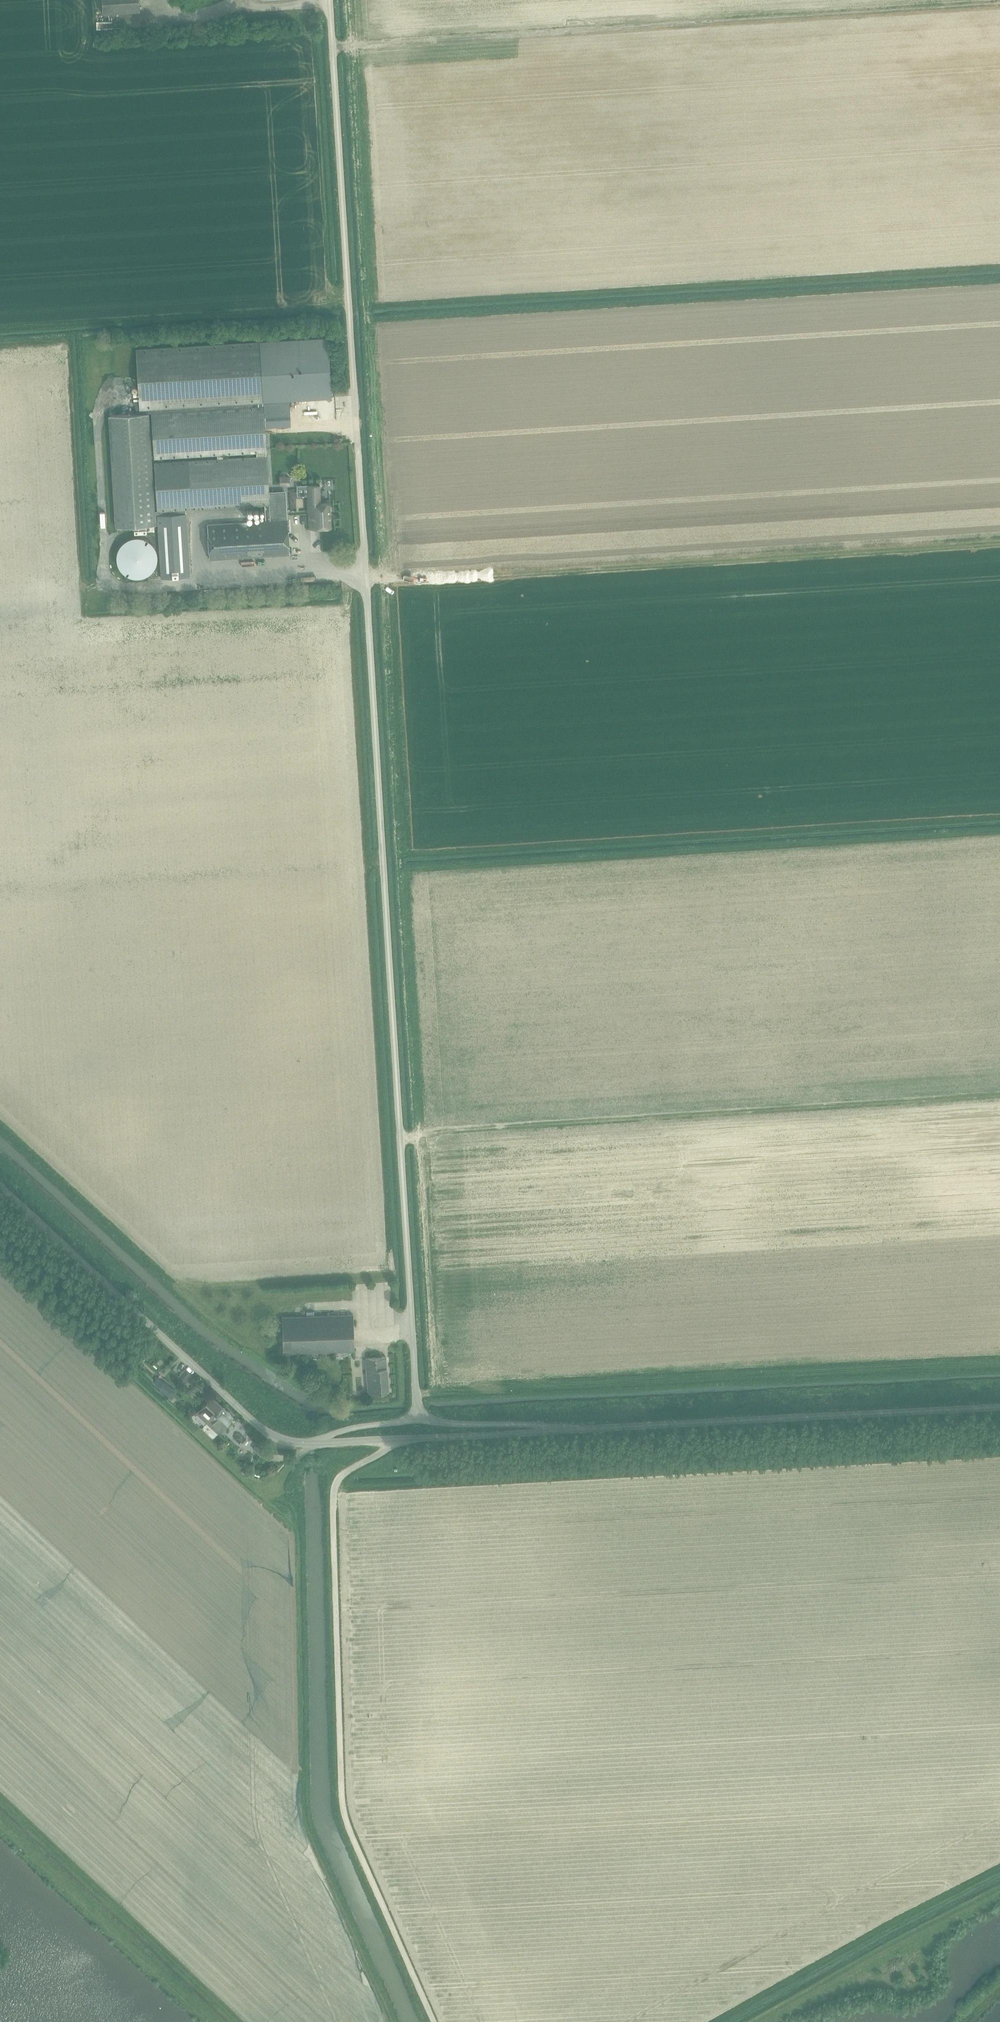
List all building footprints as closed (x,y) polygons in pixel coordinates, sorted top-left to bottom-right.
[(140,12),(139,0),(102,0),(103,15),(140,12)] [(139,394),(133,394),(134,401),(138,413),(147,413),(153,525),(159,524),(162,577),(191,575),(187,509),(264,505),(265,521),(208,524),(210,559),(290,554),(288,520),(286,492),(268,493),(265,427),(263,402),(290,401),(331,398),(327,338),(136,349),(139,394)] [(290,401),(263,402),(265,427),(291,426),(290,401)] [(138,413),(110,415),(116,527),(153,525),(147,413),(138,413)] [(310,528),(322,528),(331,527),(330,503),(321,503),(320,484),(308,485),(310,518),(310,528)] [(141,537),(139,537),(138,537),(134,537),(131,538),(127,540),(124,542),(122,545),(120,547),(118,551),(117,554),(117,558),(117,562),(118,565),(120,568),(122,571),(124,574),(127,576),(130,577),(134,578),(136,579),(138,579),(141,578),(145,577),(148,576),(151,574),(154,571),(156,568),(157,565),(158,562),(158,558),(158,554),(157,551),(156,547),(154,545),(151,542),(148,540),(145,538),(141,537)] [(355,1351),(353,1314),(282,1317),(283,1353),(355,1351)] [(366,1358),(369,1392),(389,1391),(386,1357),(366,1358)] [(186,1370),(179,1378),(184,1382),(187,1379),(190,1382),(194,1378),(186,1370)] [(168,1387),(175,1380),(166,1372),(159,1379),(168,1387)] [(162,1391),(163,1390),(170,1397),(173,1393),(166,1387),(166,1386),(157,1378),(154,1382),(162,1391)] [(197,1413),(207,1423),(223,1406),(212,1396),(197,1413)] [(223,1406),(207,1423),(218,1432),(233,1416),(223,1406)] [(253,1449),(261,1456),(267,1450),(259,1442),(253,1449)]
